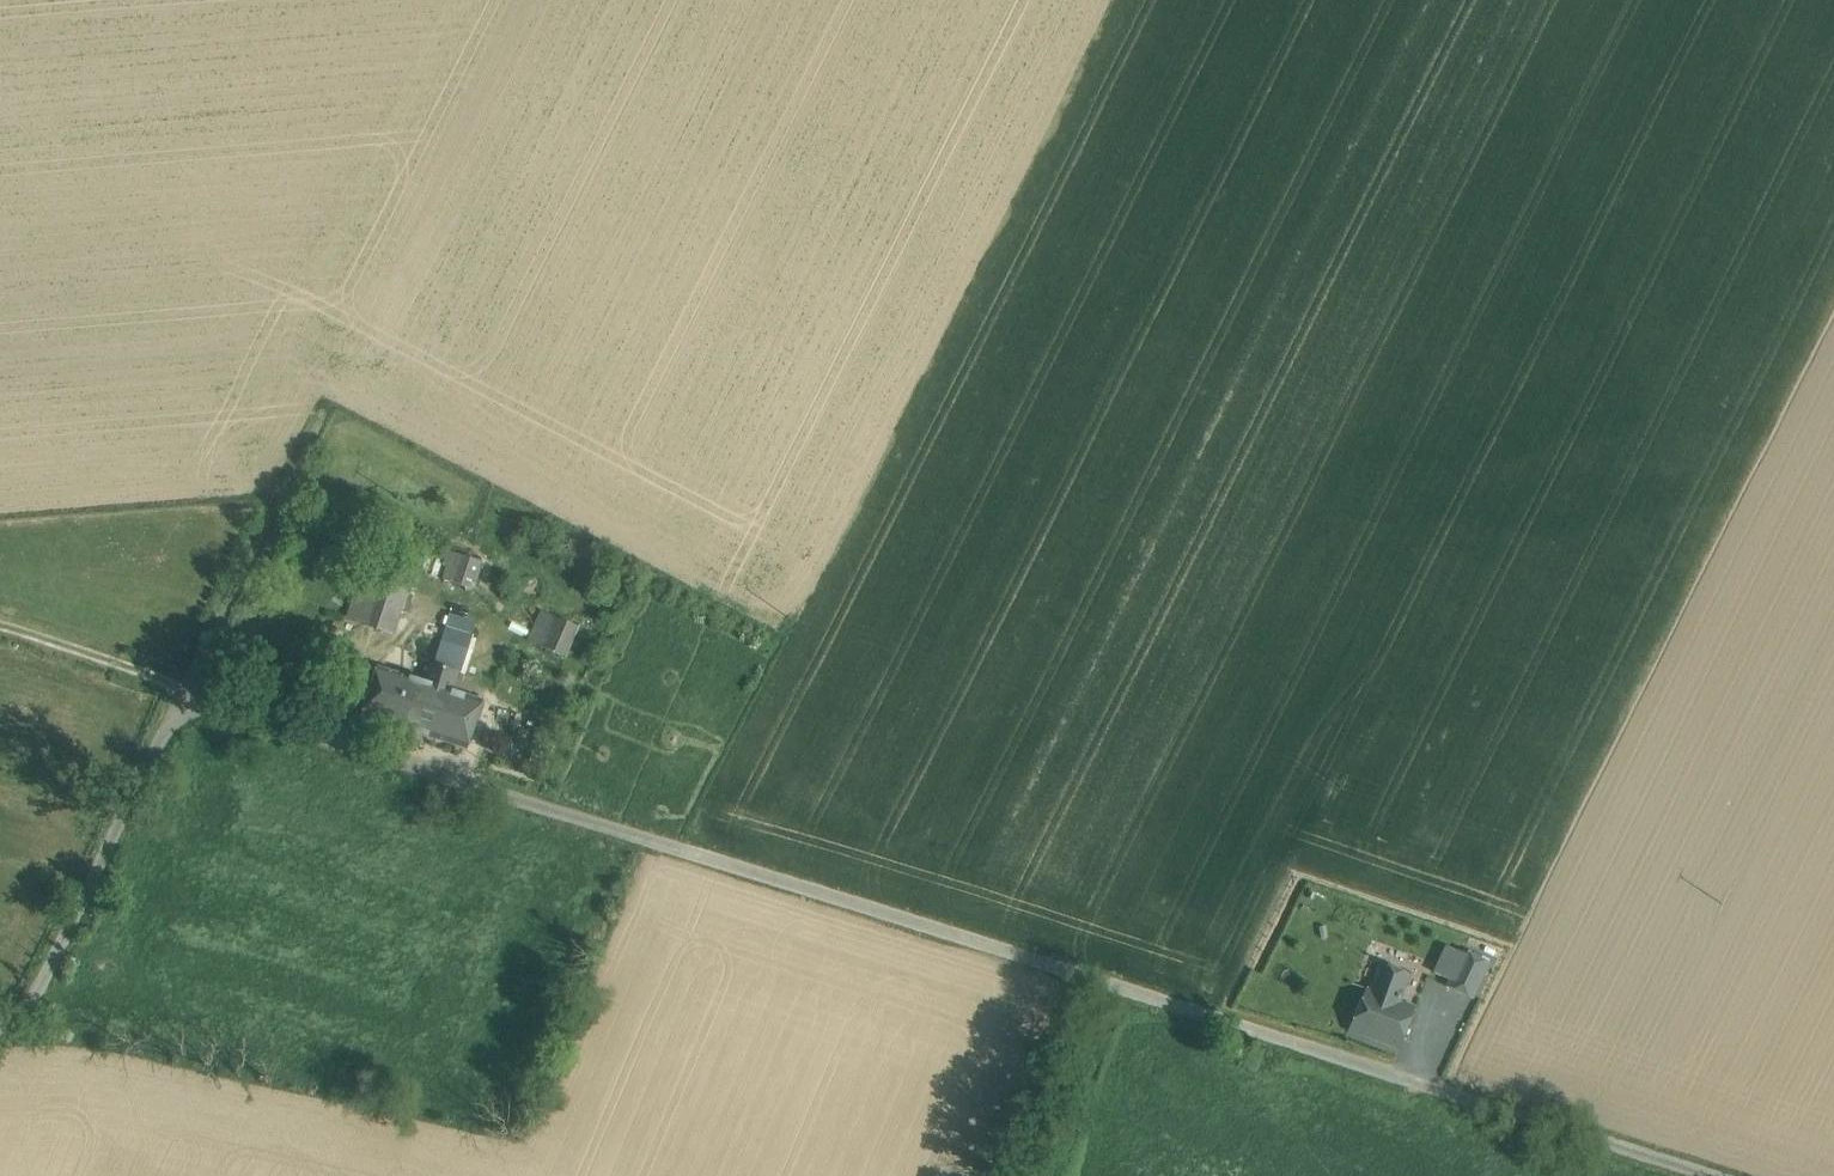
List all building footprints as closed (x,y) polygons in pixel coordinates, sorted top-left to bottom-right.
[(482,561),(459,554),(450,582),(473,589),(482,561)] [(379,586),(361,580),(349,618),(392,633),(409,580),(384,571),(379,586)] [(579,627),(553,616),(539,646),(566,657),(579,627)] [(471,636),(446,628),(433,667),(454,673),(459,675),(471,636)] [(428,684),(380,668),(364,716),(433,738),(449,690),(454,673),(433,667),(428,684)] [(480,700),(449,690),(433,738),(465,748),(480,700)] [(1447,940),(1430,973),(1474,996),(1491,963),(1447,940)] [(1367,992),(1354,987),(1339,1024),(1351,1029),(1367,992)] [(1414,1008),(1367,990),(1367,992),(1351,1029),(1351,1030),(1398,1048),(1414,1008)]
